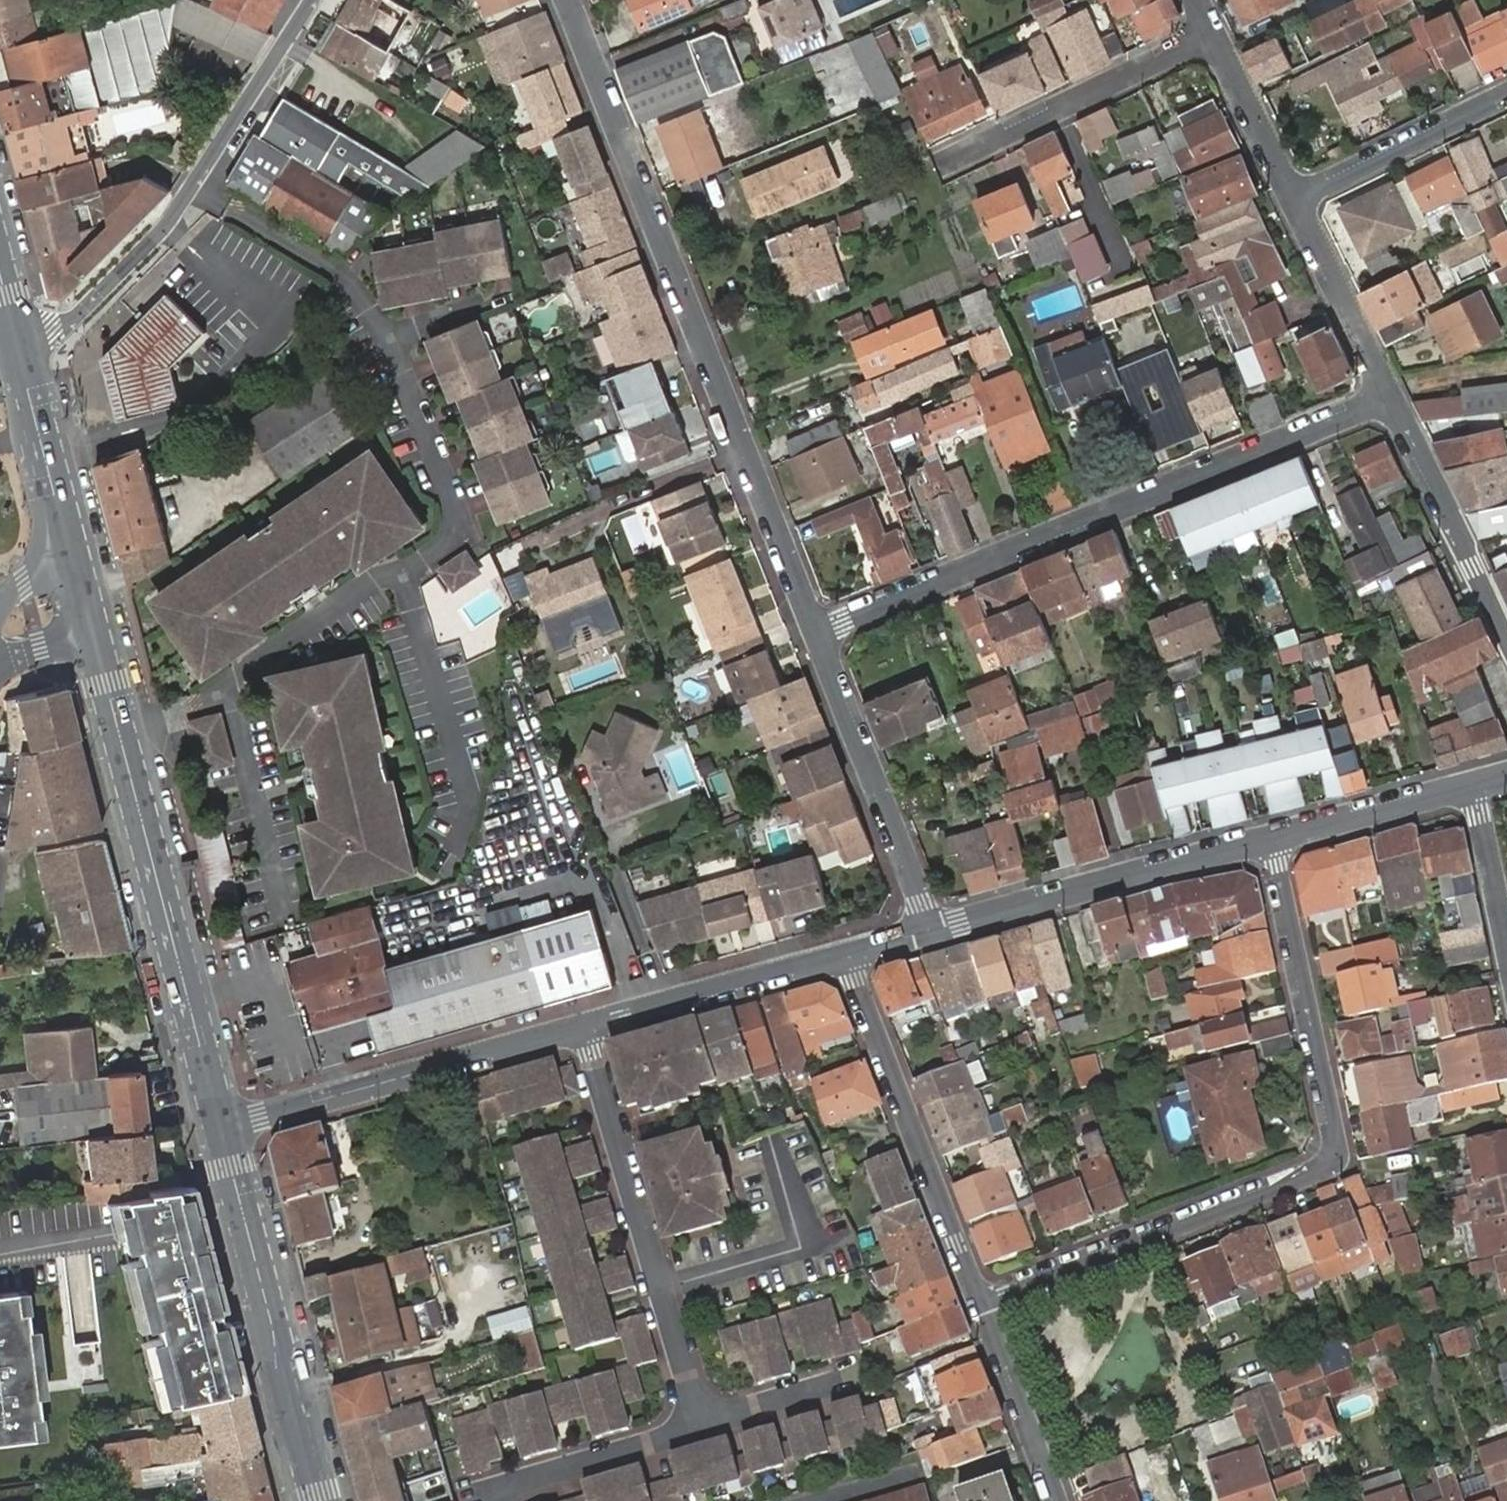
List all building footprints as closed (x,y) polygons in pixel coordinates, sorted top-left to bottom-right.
[(169,43),(173,17),(175,0),(152,7),(42,37),(0,48),(0,90),(169,43)] [(34,11),(32,2),(21,5),(20,0),(0,0),(0,20),(34,11)] [(173,17),(255,60),(271,34),(266,31),(213,7),(200,1),(198,0),(175,0),(173,17)] [(266,31),(283,0),(216,0),(213,7),(266,31)] [(376,46),(382,35),(394,16),(393,16),(381,9),(364,0),(350,0),(337,24),(376,46)] [(381,9),(393,16),(400,4),(400,3),(394,0),(364,0),(381,9)] [(521,0),(478,0),(484,15),(521,0)] [(641,26),(705,0),(631,0),(641,26)] [(761,6),(784,60),(831,42),(813,0),(777,0),(761,6)] [(1029,2),(1031,6),(1024,10),(1023,8),(1011,14),(1016,25),(1062,3),(1060,0),(1032,0),(1029,2)] [(1120,19),(1133,13),(1147,42),(1175,29),(1179,15),(1172,0),(1110,0),(1120,19)] [(1245,24),(1294,1),(1294,0),(1234,0),(1245,24)] [(1311,22),(1323,48),(1337,42),(1340,46),(1386,23),(1381,13),(1408,0),(1357,0),(1311,22)] [(1328,11),(1352,0),(1323,0),(1328,11)] [(1450,9),(1460,30),(1469,26),(1470,26),(1484,19),(1475,0),(1471,0),(1450,9)] [(1060,7),(1036,18),(1041,28),(1062,18),(1061,14),(1063,13),(1060,7)] [(1449,7),(1423,19),(1434,44),(1444,63),(1445,65),(1471,53),(1460,30),(1450,9),(1449,7)] [(554,65),(565,60),(558,42),(553,29),(547,31),(544,26),(551,24),(545,8),(492,29),(513,81),(517,79),(554,65)] [(1484,19),(1470,26),(1474,35),(1468,38),(1484,71),(1506,60),(1506,8),(1484,19)] [(42,37),(34,11),(0,20),(0,48),(42,37)] [(1058,40),(1075,77),(1125,53),(1115,32),(1098,40),(1091,25),(1089,25),(1084,13),(1053,28),(1059,39),(1058,40)] [(1120,19),(1135,48),(1147,42),(1133,13),(1120,19)] [(382,35),(376,46),(390,54),(408,24),(394,16),(382,35)] [(1378,59),(1370,42),(1325,63),(1332,78),(1352,120),(1383,105),(1378,94),(1434,68),(1424,48),(1434,44),(1423,19),(1421,16),(1410,21),(1420,40),(1378,59)] [(337,24),(322,51),(367,78),(377,61),(370,56),(376,46),(337,24)] [(872,28),(849,38),(876,103),(902,93),(872,28)] [(617,71),(637,124),(712,93),(748,79),(731,37),(716,33),(617,71)] [(1066,81),(1044,35),(1031,41),(1028,53),(980,76),(997,115),(1066,81)] [(1257,86),(1293,69),(1277,38),(1242,56),(1257,86)] [(7,130),(98,106),(162,89),(169,43),(0,90),(0,104),(7,130)] [(1434,68),(1444,63),(1434,44),(1424,48),(1434,68)] [(529,128),(535,143),(554,136),(564,133),(557,117),(563,115),(584,108),(570,72),(565,60),(554,65),(517,79),(535,126),(529,128)] [(939,78),(931,60),(914,68),(922,85),(928,83),(939,78)] [(1332,78),(1325,63),(1296,78),(1302,91),(1332,78)] [(960,68),(928,83),(907,92),(910,99),(927,136),(947,126),(949,128),(985,111),(970,81),(967,82),(960,68)] [(441,102),(462,113),(469,99),(448,88),(441,102)] [(291,153),(388,212),(431,184),(404,168),(284,97),(260,135),(291,153)] [(1174,155),(1182,174),(1238,149),(1216,101),(1179,118),(1185,129),(1193,147),(1174,155)] [(715,145),(724,141),(709,102),(700,105),(715,145)] [(697,177),(732,163),(724,141),(715,145),(700,105),(658,122),(682,183),(697,177)] [(7,130),(19,178),(91,159),(81,123),(95,118),(94,114),(100,113),(98,106),(7,130)] [(1087,114),(1074,121),(1089,152),(1102,147),(1098,139),(1098,138),(1116,130),(1104,106),(1087,114)] [(564,133),(570,131),(563,115),(557,117),(564,133)] [(599,162),(604,160),(590,123),(570,131),(564,133),(554,136),(577,194),(612,180),(606,165),(600,167),(599,162)] [(1161,183),(1182,174),(1174,155),(1166,140),(1160,142),(1153,127),(1115,141),(1123,158),(1146,149),(1161,183)] [(1193,147),(1185,129),(1165,137),(1166,140),(1174,155),(1193,147)] [(404,168),(431,184),(485,147),(456,130),(404,168)] [(223,183),(261,205),(290,156),(291,153),(260,135),(254,131),(223,183)] [(1053,131),(1025,144),(1054,215),(1066,210),(1055,184),(1055,177),(1071,170),(1053,131)] [(1451,159),(1477,212),(1480,211),(1493,204),(1506,197),(1506,178),(1495,183),(1490,172),(1487,166),(1492,164),(1479,138),(1453,150),(1457,157),(1451,159)] [(822,147),(743,179),(756,213),(836,181),(822,147)] [(1150,187),(1161,183),(1146,149),(1123,158),(1125,164),(1138,159),(1150,187)] [(261,205),(343,253),(371,228),(367,226),(377,209),(352,194),(352,192),(290,156),(261,205)] [(19,178),(28,208),(70,196),(98,188),(91,159),(19,178)] [(1197,214),(1254,190),(1241,159),(1183,181),(1197,214)] [(1437,164),(1406,178),(1423,215),(1451,202),(1456,212),(1468,237),(1484,229),(1477,212),(1451,159),(1438,166),(1437,164)] [(1490,172),(1495,183),(1506,178),(1506,164),(1490,172)] [(84,254),(70,196),(28,208),(52,297),(65,298),(158,204),(171,189),(145,176),(104,187),(111,225),(84,254)] [(710,206),(697,177),(682,183),(694,212),(710,206)] [(1338,209),(1374,284),(1383,280),(1401,270),(1394,256),(1391,258),(1386,244),(1428,224),(1423,215),(1406,178),(1338,209)] [(577,194),(572,197),(591,243),(581,246),(588,264),(590,263),(637,245),(612,180),(577,194)] [(977,200),(992,237),(1034,220),(1018,184),(977,200)] [(895,196),(865,208),(872,226),(902,214),(895,196)] [(1423,215),(1428,224),(1432,232),(1441,229),(1437,220),(1456,212),(1451,202),(1423,215)] [(1493,204),(1480,211),(1492,235),(1505,228),(1493,204)] [(1227,273),(1277,255),(1252,205),(1227,216),(1227,215),(1200,226),(1206,241),(1184,250),(1193,269),(1207,263),(1209,266),(1216,264),(1221,275),(1225,274),(1227,273)] [(859,210),(836,216),(841,234),(864,227),(859,210)] [(482,221),(484,227),(500,224),(499,217),(482,221)] [(1060,229),(1068,247),(1088,238),(1081,221),(1060,229)] [(427,249),(409,252),(387,257),(373,260),(384,308),(397,305),(396,299),(417,294),(435,291),(436,296),(450,293),(449,289),(446,280),(465,276),(466,280),(492,276),(491,272),(510,268),(500,224),(484,227),(457,233),(437,237),(439,246),(427,249)] [(435,229),(437,237),(457,233),(455,225),(435,229)] [(786,257),(801,294),(842,279),(824,225),(810,230),(808,225),(768,240),(775,261),(777,261),(786,257)] [(1027,241),(1040,270),(1072,257),(1068,247),(1060,229),(1059,227),(1027,241)] [(1492,238),(1504,262),(1506,261),(1506,234),(1506,231),(1492,238)] [(1111,272),(1095,236),(1088,238),(1068,247),(1072,257),(1083,284),(1111,272)] [(1148,239),(1132,245),(1140,263),(1149,260),(1147,254),(1153,251),(1148,239)] [(406,244),(409,252),(427,249),(425,240),(406,244)] [(387,257),(409,252),(406,244),(384,248),(387,257)] [(637,245),(590,263),(610,313),(656,295),(646,267),(641,269),(639,263),(643,261),(637,245)] [(567,251),(544,261),(552,281),(576,271),(567,251)] [(1288,276),(1277,255),(1227,273),(1255,344),(1268,338),(1287,330),(1277,306),(1261,313),(1252,293),(1288,276)] [(790,297),(801,294),(786,257),(777,261),(790,297)] [(1442,297),(1423,259),(1401,270),(1383,280),(1374,284),(1359,292),(1377,329),(1400,318),(1403,316),(1442,297)] [(1209,266),(1204,268),(1208,280),(1221,275),(1216,264),(1209,266)] [(1502,267),(1496,270),(1502,282),(1506,280),(1506,264),(1502,267)] [(512,276),(510,268),(491,272),(492,276),(492,280),(512,276)] [(1178,282),(1153,291),(1157,299),(1188,288),(1208,280),(1204,268),(1177,279),(1178,282)] [(1229,355),(1244,391),(1268,381),(1225,274),(1221,275),(1208,280),(1188,288),(1197,309),(1218,301),(1238,351),(1229,355)] [(467,285),(466,280),(465,276),(446,280),(449,289),(467,285)] [(1150,283),(1092,305),(1099,321),(1113,316),(1157,299),(1153,291),(1150,283)] [(988,291),(986,287),(962,296),(972,321),(996,312),(988,291)] [(437,300),(436,296),(435,291),(417,294),(419,304),(437,300)] [(1452,358),(1465,351),(1502,333),(1481,292),(1445,310),(1432,316),(1452,358)] [(398,309),(419,304),(417,294),(396,299),(397,305),(398,309)] [(110,353),(127,421),(182,405),(172,369),(205,335),(165,295),(110,353)] [(610,313),(601,316),(621,368),(654,355),(676,346),(656,295),(610,313)] [(943,343),(930,310),(868,336),(856,341),(864,362),(892,351),(896,362),(943,343)] [(977,334),(1001,324),(996,312),(972,321),(977,334)] [(1354,372),(1326,315),(1303,325),(1301,324),(1291,328),(1311,369),(1321,388),(1335,381),(1354,372)] [(842,322),(850,343),(856,341),(868,336),(860,316),(842,322)] [(1103,333),(1118,327),(1113,316),(1099,321),(1100,323),(1103,333)] [(1400,318),(1377,329),(1385,345),(1411,333),(1403,316),(1400,318)] [(1058,413),(1124,386),(1118,370),(1103,333),(1100,323),(1033,351),(1058,413)] [(873,379),(858,385),(867,407),(956,370),(950,355),(962,350),(963,352),(976,347),(985,367),(1014,356),(1001,324),(977,334),(958,342),(960,345),(874,380),(873,379)] [(524,424),(514,399),(507,381),(498,384),(494,372),(486,354),(479,334),(475,325),(431,342),(430,342),(435,352),(439,350),(448,371),(455,388),(450,390),(454,402),(460,400),(466,397),(475,416),(469,418),(480,444),(485,443),(493,461),(484,464),(481,465),(485,476),(490,474),(498,493),(505,509),(499,511),(502,524),(549,507),(524,446),(531,444),(524,424)] [(486,331),(479,334),(486,354),(495,351),(486,331)] [(1268,338),(1255,344),(1257,349),(1270,343),(1268,338)] [(1283,375),(1270,343),(1257,349),(1270,381),(1283,375)] [(430,354),(438,374),(448,371),(439,350),(435,352),(430,354)] [(1200,428),(1198,423),(1184,387),(1170,350),(1118,370),(1124,386),(1148,449),(1200,428)] [(495,351),(486,354),(494,372),(503,368),(495,351)] [(892,351),(864,362),(870,375),(898,366),(896,362),(892,351)] [(117,423),(127,421),(110,353),(101,362),(117,423)] [(621,368),(607,373),(613,388),(655,374),(661,372),(654,355),(621,368)] [(970,385),(984,419),(999,457),(1026,446),(1033,448),(1048,442),(1032,400),(1018,365),(970,385)] [(250,422),(286,477),(371,423),(335,367),(250,422)] [(446,392),(450,390),(455,388),(448,371),(438,374),(446,392)] [(1237,413),(1221,372),(1184,387),(1198,423),(1212,417),(1218,421),(1237,413)] [(632,424),(675,407),(663,378),(662,375),(657,378),(655,374),(613,388),(627,426),(632,424)] [(507,381),(514,399),(520,396),(514,378),(507,381)] [(1413,402),(1422,421),(1506,410),(1506,382),(1462,386),(1464,394),(1413,402)] [(918,404),(919,407),(926,424),(932,440),(984,419),(970,385),(969,383),(918,404)] [(1284,416),(1273,389),(1248,400),(1259,426),(1284,416)] [(466,419),(469,418),(475,416),(466,397),(460,400),(466,419)] [(690,446),(675,407),(632,424),(639,444),(635,445),(643,464),(690,446)] [(919,407),(865,429),(889,490),(891,494),(905,489),(886,441),(921,427),(926,424),(919,407)] [(1200,428),(1218,421),(1212,417),(1198,423),(1200,428)] [(843,436),(847,434),(840,420),(790,441),(796,455),(831,441),(843,436)] [(531,421),(524,424),(531,444),(539,441),(531,421)] [(926,424),(921,427),(922,446),(929,464),(940,460),(932,440),(926,424)] [(1435,447),(1446,470),(1496,457),(1506,454),(1503,430),(1435,447)] [(843,436),(831,441),(847,483),(861,478),(843,436)] [(796,455),(792,457),(810,499),(847,483),(831,441),(796,455)] [(999,457),(1003,468),(1051,449),(1048,442),(1033,448),(1026,446),(999,457)] [(476,446),(484,464),(493,461),(485,443),(480,444),(476,446)] [(1405,477),(1389,443),(1356,459),(1372,491),(1405,477)] [(95,467),(119,552),(167,539),(143,448),(107,462),(95,467)] [(1506,454),(1496,457),(1503,497),(1506,496),(1506,459),(1506,454)] [(419,521),(411,510),(373,456),(314,495),(316,498),(219,566),(215,563),(158,604),(161,608),(194,659),(202,670),(212,670),(225,662),(264,635),(258,626),(282,609),(331,576),(356,558),(362,568),(404,541),(415,533),(419,521)] [(1302,457),(1267,471),(1285,517),(1321,503),(1302,457)] [(1467,513),(1506,504),(1506,496),(1503,497),(1496,457),(1446,470),(1467,513)] [(933,473),(944,469),(940,460),(929,464),(933,473)] [(962,467),(946,473),(948,478),(951,487),(967,480),(962,467)] [(1267,471),(1236,482),(1255,529),(1285,517),(1267,471)] [(481,478),(488,497),(498,493),(490,474),(485,476),(481,478)] [(1342,497),(1361,489),(1354,475),(1337,484),(1342,497)] [(1051,498),(1068,492),(1062,477),(1045,483),(1051,498)] [(1377,500),(1410,485),(1405,477),(1372,491),(1377,500)] [(951,487),(948,478),(928,486),(931,498),(928,499),(950,553),(974,543),(962,513),(951,487)] [(717,514),(704,479),(656,497),(681,562),(728,542),(721,523),(716,525),(713,515),(717,514)] [(978,506),(967,480),(951,487),(962,513),(978,506)] [(598,481),(584,487),(589,501),(603,495),(598,481)] [(1236,482),(1207,494),(1228,551),(1229,552),(1236,549),(1232,538),(1255,529),(1236,482)] [(1347,565),(1361,597),(1383,588),(1379,580),(1398,570),(1396,567),(1399,566),(1390,547),(1386,539),(1375,518),(1361,489),(1342,497),(1369,555),(1359,559),(1347,565)] [(494,513),(499,511),(505,509),(498,493),(488,497),(494,513)] [(1207,494),(1171,508),(1181,534),(1195,570),(1223,559),(1221,554),(1228,551),(1207,494)] [(871,498),(870,497),(816,519),(823,537),(861,522),(870,542),(873,540),(878,554),(873,556),(878,569),(884,581),(911,570),(908,563),(914,560),(901,529),(885,535),(871,498)] [(1479,538),(1506,532),(1506,504),(1467,513),(1479,538)] [(416,507),(411,510),(419,521),(415,533),(404,541),(408,545),(431,529),(416,507)] [(1181,534),(1171,508),(1157,513),(1167,540),(1181,534)] [(1375,518),(1386,539),(1396,534),(1387,514),(1375,518)] [(1236,549),(1238,552),(1261,543),(1255,529),(1232,538),(1236,549)] [(1092,586),(1131,572),(1115,530),(1068,550),(1087,597),(1095,593),(1092,586)] [(1386,539),(1390,547),(1400,542),(1396,534),(1386,539)] [(1390,547),(1399,566),(1425,553),(1417,535),(1400,542),(1390,547)] [(119,552),(129,587),(172,557),(167,539),(119,552)] [(1092,611),(1087,597),(1068,550),(1026,566),(1050,627),(1092,611)] [(1195,570),(1197,573),(1232,560),(1229,552),(1228,551),(1221,554),(1223,559),(1195,570)] [(1379,580),(1383,588),(1406,577),(1409,581),(1437,568),(1430,551),(1425,553),(1399,566),(1396,567),(1398,570),(1379,580)] [(596,553),(579,560),(582,567),(555,577),(553,571),(550,564),(529,571),(548,623),(613,598),(596,553)] [(464,556),(441,572),(453,589),(458,585),(461,589),(472,581),(470,578),(477,573),(464,556)] [(687,574),(719,653),(722,651),(762,636),(749,602),(742,605),(739,595),(745,593),(731,556),(687,574)] [(582,567),(579,560),(553,571),(555,577),(582,567)] [(1050,627),(1026,566),(971,588),(975,597),(993,643),(1002,667),(1057,646),(1050,627)] [(1395,587),(1420,642),(1462,623),(1437,568),(1409,581),(1395,587)] [(884,581),(878,569),(870,572),(875,584),(884,581)] [(1496,574),(1506,598),(1506,569),(1496,574)] [(338,586),(331,576),(282,609),(289,620),(338,586)] [(749,602),(745,593),(739,595),(742,605),(749,602)] [(993,643),(975,597),(959,603),(977,649),(993,643)] [(1221,636),(1206,597),(1149,618),(1169,670),(1174,682),(1204,671),(1204,659),(1201,643),(1221,636)] [(1439,766),(1506,745),(1495,709),(1480,679),(1479,681),(1471,663),(1496,652),(1478,616),(1462,623),(1420,642),(1400,652),(1418,701),(1446,689),(1453,704),(1451,705),(1455,715),(1426,728),(1439,766)] [(1339,632),(1324,637),(1326,643),(1341,638),(1339,632)] [(762,636),(722,651),(741,700),(754,695),(780,684),(773,666),(770,667),(766,656),(769,655),(762,636)] [(1302,644),(1307,661),(1328,655),(1322,638),(1302,644)] [(1299,643),(1278,648),(1280,661),(1301,656),(1299,643)] [(366,671),(369,684),(374,683),(367,655),(341,660),(342,666),(355,662),(366,671)] [(202,670),(194,659),(190,662),(206,684),(229,668),(225,662),(212,670),(202,670)] [(410,870),(407,858),(396,804),(392,805),(377,740),(381,739),(369,684),(366,671),(355,662),(342,666),(296,676),(282,680),(276,689),(279,703),(290,748),(312,743),(317,768),(324,802),(331,829),(307,833),(316,876),(319,891),(328,897),(342,894),(386,886),(402,882),(410,870)] [(1337,676),(1358,740),(1391,730),(1369,666),(1337,676)] [(274,705),(279,703),(276,689),(282,680),(296,676),(295,669),(268,675),(274,705)] [(1141,680),(1145,692),(1174,682),(1169,670),(1141,680)] [(1320,673),(1311,676),(1320,705),(1329,702),(1320,673)] [(825,730),(804,675),(780,684),(754,695),(775,749),(800,739),(825,730)] [(981,686),(969,690),(976,707),(991,746),(1030,732),(1024,716),(1022,713),(1008,676),(981,686)] [(927,678),(865,702),(882,747),(929,729),(926,723),(943,716),(927,678)] [(1074,699),(1079,715),(1127,699),(1119,679),(1095,689),(1095,691),(1074,699)] [(47,687),(3,698),(5,714),(6,725),(20,724),(27,748),(75,736),(62,684),(47,687)] [(1127,699),(1079,715),(1087,742),(1141,726),(1133,697),(1127,699)] [(1079,715),(1074,699),(1024,716),(1030,732),(1037,729),(1079,715)] [(992,748),(991,746),(976,707),(959,714),(976,755),(992,748)] [(601,786),(614,818),(655,802),(645,777),(642,768),(659,728),(620,711),(608,736),(593,730),(582,755),(595,762),(594,767),(596,773),(601,776),(603,780),(601,786)] [(1079,715),(1037,729),(1044,754),(1085,741),(1079,715)] [(946,723),(943,716),(926,723),(929,729),(946,723)] [(1166,747),(1149,752),(1154,768),(1156,774),(1168,815),(1173,833),(1185,830),(1186,834),(1195,832),(1189,810),(1200,807),(1210,804),(1216,827),(1230,824),(1228,819),(1233,817),(1237,816),(1238,821),(1239,821),(1251,818),(1245,793),(1256,790),(1267,788),(1273,812),(1285,809),(1283,804),(1294,801),(1295,807),(1307,804),(1300,779),(1310,776),(1319,773),(1327,799),(1346,794),(1330,738),(1326,726),(1324,727),(1298,733),(1284,738),(1279,716),(1255,722),(1261,744),(1245,748),(1227,753),(1221,730),(1198,737),(1204,760),(1188,764),(1172,769),(1166,747)] [(231,767),(221,722),(192,729),(203,774),(231,767)] [(12,750),(27,748),(20,724),(6,725),(10,751),(12,750)] [(798,798),(842,780),(836,766),(839,765),(825,730),(800,739),(805,754),(784,763),(798,798)] [(1330,738),(1346,794),(1367,788),(1349,732),(1330,738)] [(99,825),(75,736),(27,748),(12,750),(1,845),(99,825)] [(1003,759),(1007,771),(1039,762),(1036,750),(1003,759)] [(998,768),(995,758),(969,768),(971,778),(998,768)] [(1039,762),(1007,771),(1020,814),(1052,805),(1039,762)] [(842,780),(844,779),(839,765),(836,766),(842,780)] [(317,803),(324,802),(317,768),(310,770),(317,803)] [(1156,774),(1154,768),(1117,779),(1121,788),(1118,789),(1129,827),(1168,815),(1156,774)] [(999,774),(1012,816),(1020,814),(1007,771),(999,774)] [(658,772),(645,777),(655,802),(669,797),(658,772)] [(842,780),(798,798),(812,851),(813,855),(840,848),(844,862),(872,852),(857,813),(853,814),(851,809),(855,808),(844,779),(842,780)] [(1086,790),(1058,798),(1061,808),(1088,800),(1086,790)] [(1088,800),(1061,808),(1078,861),(1107,853),(1090,800),(1088,800)] [(1285,809),(1295,807),(1294,801),(1283,804),(1285,809)] [(985,824),(1001,883),(1030,875),(1012,816),(985,824)] [(959,852),(972,891),(1001,883),(985,824),(983,819),(974,822),(977,830),(944,840),(949,855),(959,852)] [(1417,824),(1373,837),(1390,910),(1432,902),(1428,877),(1419,838),(1419,836),(1417,824)] [(1460,827),(1419,836),(1419,838),(1428,877),(1441,874),(1443,884),(1446,884),(1448,890),(1454,889),(1456,896),(1462,923),(1458,924),(1460,930),(1439,934),(1442,951),(1485,940),(1482,924),(1475,893),(1460,827)] [(1056,841),(1063,866),(1076,862),(1068,837),(1056,841)] [(129,947),(102,838),(35,853),(51,911),(56,909),(68,954),(129,947)] [(1368,838),(1333,849),(1345,904),(1345,906),(1355,904),(1351,886),(1377,880),(1368,838)] [(1296,871),(1306,914),(1334,907),(1345,904),(1333,849),(1305,857),(1296,871)] [(812,851),(755,867),(768,915),(799,907),(797,902),(805,899),(807,905),(825,900),(813,855),(812,851)] [(411,856),(407,858),(410,870),(402,882),(386,886),(388,891),(416,884),(411,856)] [(755,867),(698,882),(711,930),(731,925),(729,920),(737,919),(738,923),(768,915),(755,867)] [(1237,929),(1263,914),(1256,880),(1242,873),(1200,881),(1215,925),(1233,919),(1237,929)] [(344,901),(342,894),(328,897),(319,891),(316,876),(310,878),(317,906),(344,901)] [(1186,936),(1216,926),(1215,925),(1200,881),(1177,885),(1171,887),(1186,936)] [(698,882),(637,899),(655,945),(673,941),(672,936),(691,931),(692,935),(711,930),(698,882)] [(1124,901),(1139,956),(1189,943),(1186,936),(1171,887),(1124,901)] [(1101,967),(1139,956),(1124,901),(1080,914),(1088,945),(1093,944),(1101,967)] [(526,924),(520,902),(499,908),(505,929),(526,924)] [(399,1005),(387,963),(371,904),(310,921),(318,950),(287,958),(308,1034),(363,1019),(362,1015),(370,1013),(399,1005)] [(592,904),(526,924),(548,1001),(614,982),(592,904)] [(1345,904),(1334,907),(1338,922),(1348,921),(1345,906),(1345,904)] [(1234,982),(1276,970),(1263,914),(1237,929),(1223,936),(1219,937),(1214,939),(1217,968),(1196,972),(1200,989),(1234,982)] [(1051,922),(1028,928),(1053,994),(1059,992),(1062,1000),(1076,995),(1051,922)] [(399,1005),(370,1013),(380,1049),(548,1001),(526,924),(505,929),(481,936),(479,929),(460,934),(461,942),(387,963),(399,1005)] [(1028,928),(999,936),(1018,987),(1027,1011),(1055,1000),(1053,994),(1028,928)] [(672,936),(673,941),(692,935),(691,931),(672,936)] [(999,936),(970,945),(989,998),(1018,987),(999,936)] [(1408,936),(1396,938),(1401,960),(1413,957),(1408,936)] [(1396,938),(1354,949),(1355,950),(1358,970),(1401,960),(1396,938)] [(1485,940),(1442,951),(1446,967),(1489,958),(1485,940)] [(947,951),(966,1003),(968,1009),(972,1019),(978,1016),(977,1014),(976,1009),(990,1003),(989,998),(970,945),(947,951)] [(1322,957),(1326,978),(1358,970),(1355,950),(1354,949),(1322,957)] [(947,951),(923,958),(944,1012),(966,1003),(947,951)] [(1165,956),(1168,961),(1177,956),(1175,951),(1165,956)] [(875,983),(890,1019),(937,1002),(920,959),(883,970),(875,983)] [(0,964),(0,976),(13,974),(11,962),(0,964)] [(1406,1002),(1405,996),(1398,998),(1392,971),(1399,969),(1398,963),(1339,977),(1347,1016),(1406,1002)] [(1144,972),(1151,999),(1170,995),(1162,964),(1144,972)] [(1201,1026),(1242,1016),(1239,1002),(1243,1001),(1239,985),(1194,997),(1201,1026)] [(805,1063),(821,1059),(816,1043),(844,1036),(851,1034),(835,993),(823,986),(785,997),(805,1063)] [(1485,991),(1435,1001),(1436,1009),(1443,1039),(1456,1037),(1455,1033),(1493,1025),(1485,991)] [(1407,1005),(1426,1001),(1424,992),(1405,996),(1406,1002),(1407,1005)] [(807,1071),(805,1063),(785,997),(765,1003),(789,1077),(807,1071)] [(1434,999),(1426,1001),(1407,1005),(1410,1019),(1417,1049),(1430,1046),(1423,1012),(1436,1009),(1435,1001),(1434,999)] [(890,1019),(893,1030),(941,1012),(937,1002),(890,1019)] [(976,1009),(977,1014),(992,1009),(990,1003),(976,1009)] [(756,1005),(732,1012),(753,1078),(755,1085),(779,1077),(773,1061),(756,1005)] [(963,1022),(972,1019),(968,1009),(960,1013),(963,1022)] [(732,1012),(698,1021),(715,1082),(717,1088),(753,1078),(732,1012)] [(1029,1032),(1034,1030),(1028,1016),(1010,1023),(1015,1038),(1029,1032)] [(1247,1042),(1248,1045),(1260,1042),(1290,1034),(1288,1025),(1246,1034),(1242,1016),(1201,1026),(1192,1028),(1198,1053),(1247,1042)] [(1084,1018),(1064,1025),(1069,1038),(1089,1031),(1084,1018)] [(1157,1020),(1161,1035),(1172,1033),(1168,1018),(1157,1020)] [(1417,1049),(1410,1019),(1393,1023),(1397,1044),(1380,1048),(1381,1052),(1382,1057),(1417,1049)] [(1381,1052),(1380,1048),(1373,1020),(1340,1026),(1347,1059),(1381,1052)] [(715,1082),(698,1021),(668,1029),(669,1032),(653,1036),(653,1034),(619,1043),(622,1054),(613,1056),(628,1107),(653,1100),(657,1112),(670,1108),(659,1071),(669,1068),(678,1101),(689,1098),(686,1090),(715,1082)] [(20,1074),(21,1083),(94,1075),(88,1029),(42,1032),(45,1069),(30,1072),(20,1074)] [(1505,1029),(1433,1045),(1434,1053),(1441,1052),(1447,1078),(1451,1092),(1496,1082),(1506,1080),(1506,1038),(1505,1029)] [(42,1032),(26,1034),(30,1072),(45,1069),(42,1032)] [(1015,1038),(1013,1039),(1017,1051),(1027,1047),(1031,1055),(1036,1053),(1029,1032),(1015,1038)] [(1264,1058),(1294,1051),(1290,1034),(1260,1042),(1264,1058)] [(994,1035),(979,1041),(984,1052),(998,1046),(994,1035)] [(821,1059),(849,1050),(844,1036),(816,1043),(821,1059)] [(984,1052),(979,1041),(964,1047),(967,1059),(984,1052)] [(1239,1059),(1247,1088),(1260,1084),(1251,1055),(1239,1059)] [(1355,1069),(1364,1112),(1419,1100),(1415,1085),(1409,1057),(1355,1069)] [(1078,1063),(1086,1084),(1103,1080),(1096,1059),(1078,1063)] [(1265,1148),(1247,1088),(1239,1059),(1188,1074),(1214,1162),(1265,1148)] [(554,1061),(510,1073),(517,1099),(494,1105),(480,1108),(484,1122),(485,1125),(565,1101),(564,1098),(580,1094),(572,1068),(557,1072),(554,1061)] [(961,1062),(914,1081),(925,1109),(975,1091),(963,1061),(961,1062)] [(818,1105),(871,1085),(863,1064),(811,1084),(818,1105)] [(678,1101),(669,1068),(659,1071),(670,1108),(690,1102),(689,1098),(678,1101)] [(20,1074),(11,1074),(11,1069),(0,1071),(0,1085),(21,1083),(20,1074)] [(94,1075),(21,1083),(27,1144),(85,1136),(145,1128),(136,1071),(94,1075)] [(507,1087),(504,1075),(492,1078),(495,1089),(507,1087)] [(1500,1097),(1496,1082),(1451,1092),(1419,1100),(1364,1112),(1373,1155),(1432,1143),(1430,1135),(1423,1137),(1417,1110),(1429,1107),(1431,1113),(1500,1097)] [(824,1125),(879,1106),(871,1085),(818,1105),(821,1118),(824,1125)] [(975,1091),(925,1109),(937,1139),(989,1119),(977,1090),(975,1091)] [(1030,1121),(1024,1106),(1004,1113),(1009,1128),(1030,1121)] [(997,1116),(989,1119),(937,1139),(944,1156),(1011,1132),(1009,1128),(1004,1113),(997,1116)] [(271,1149),(296,1248),(333,1239),(322,1195),(339,1191),(322,1126),(279,1138),(271,1149)] [(151,1172),(145,1128),(85,1136),(91,1177),(83,1178),(85,1193),(87,1200),(101,1199),(146,1193),(146,1191),(143,1174),(151,1172)] [(700,1133),(641,1150),(650,1182),(651,1181),(655,1195),(656,1197),(660,1195),(663,1204),(657,1206),(664,1231),(674,1228),(677,1236),(726,1222),(719,1196),(715,1182),(708,1185),(702,1165),(709,1163),(700,1133)] [(1092,1165),(1084,1168),(1085,1171),(1102,1216),(1130,1206),(1104,1133),(1084,1141),(1092,1165)] [(1479,1185),(1506,1179),(1506,1136),(1469,1144),(1479,1185)] [(557,1138),(518,1149),(578,1351),(617,1340),(613,1328),(612,1324),(604,1297),(603,1293),(596,1270),(595,1266),(587,1239),(586,1235),(579,1212),(578,1208),(570,1182),(569,1178),(562,1155),(561,1151),(557,1138)] [(594,1141),(568,1149),(569,1153),(562,1155),(569,1178),(576,1176),(577,1180),(602,1172),(594,1141)] [(997,1167),(1021,1158),(1014,1141),(991,1149),(997,1167)] [(922,1216),(897,1153),(866,1166),(886,1217),(873,1222),(877,1235),(922,1216)] [(731,1192),(721,1159),(709,1163),(702,1165),(708,1185),(715,1182),(719,1196),(731,1192)] [(1025,1168),(1022,1161),(955,1185),(972,1229),(1019,1211),(1038,1204),(1036,1199),(1035,1198),(1017,1204),(1006,1175),(1025,1168)] [(1032,1188),(1035,1198),(1036,1199),(1077,1184),(1071,1172),(1032,1188)] [(1392,1241),(1411,1237),(1399,1203),(1374,1208),(1361,1176),(1357,1177),(1369,1212),(1374,1212),(1385,1242),(1388,1242),(1392,1241)] [(1369,1212),(1357,1177),(1342,1183),(1349,1202),(1369,1257),(1373,1267),(1389,1262),(1383,1243),(1385,1242),(1374,1212),(1369,1212)] [(1450,1192),(1457,1227),(1462,1226),(1474,1223),(1506,1216),(1506,1179),(1479,1185),(1450,1192)] [(1080,1182),(1077,1184),(1036,1199),(1038,1204),(1041,1211),(1051,1237),(1095,1219),(1080,1182)] [(146,1193),(101,1199),(110,1234),(155,1405),(188,1399),(233,1389),(190,1222),(181,1186),(146,1191),(146,1193)] [(1369,1257),(1349,1202),(1340,1206),(1332,1187),(1318,1192),(1324,1211),(1341,1257),(1360,1250),(1364,1259),(1369,1257)] [(610,1199),(585,1206),(586,1210),(579,1212),(586,1235),(593,1233),(594,1237),(619,1230),(610,1199)] [(1038,1204),(1019,1211),(1022,1218),(1041,1211),(1038,1204)] [(1019,1211),(972,1229),(987,1265),(1033,1247),(1022,1218),(1019,1211)] [(1298,1221),(1316,1268),(1320,1279),(1345,1269),(1344,1266),(1341,1257),(1324,1211),(1298,1221)] [(877,1235),(884,1250),(897,1246),(894,1238),(926,1225),(922,1216),(877,1235)] [(1269,1227),(1288,1278),(1316,1268),(1298,1221),(1297,1216),(1269,1227)] [(1474,1223),(1482,1258),(1506,1252),(1506,1216),(1474,1223)] [(1474,1223),(1462,1226),(1470,1260),(1482,1258),(1474,1223)] [(891,1269),(936,1252),(926,1225),(894,1238),(897,1246),(884,1250),(887,1260),(891,1269)] [(1263,1230),(1222,1245),(1244,1306),(1257,1301),(1256,1297),(1250,1282),(1278,1271),(1263,1230)] [(1423,1260),(1417,1236),(1411,1237),(1392,1241),(1405,1278),(1438,1271),(1436,1257),(1423,1260)] [(310,1303),(310,1304),(331,1298),(327,1285),(332,1283),(354,1370),(380,1363),(378,1356),(425,1343),(415,1308),(398,1313),(390,1283),(432,1272),(425,1250),(305,1284),(310,1303)] [(1344,1266),(1364,1259),(1360,1250),(1341,1257),(1344,1266)] [(902,1297),(947,1279),(936,1252),(891,1269),(899,1288),(902,1297)] [(1211,1308),(1235,1300),(1218,1252),(1188,1264),(1194,1280),(1189,1282),(1193,1292),(1204,1289),(1211,1308)] [(1489,1259),(1490,1267),(1497,1265),(1504,1294),(1506,1293),(1506,1255),(1489,1259)] [(627,1257),(602,1264),(603,1268),(596,1270),(603,1293),(610,1291),(611,1295),(636,1288),(627,1257)] [(891,1269),(874,1275),(881,1294),(899,1288),(891,1269)] [(1250,1282),(1256,1297),(1284,1287),(1278,1271),(1250,1282)] [(913,1325),(958,1307),(947,1279),(902,1297),(913,1325)] [(1433,1289),(1409,1298),(1417,1320),(1442,1311),(1433,1289)] [(31,1437),(28,1417),(35,1416),(20,1305),(14,1306),(12,1290),(0,1292),(0,1441),(31,1437)] [(1240,1313),(1235,1300),(1211,1308),(1216,1322),(1240,1313)] [(832,1303),(724,1335),(733,1365),(752,1359),(760,1384),(792,1375),(784,1349),(804,1344),(808,1358),(823,1353),(829,1351),(831,1357),(847,1352),(863,1348),(862,1344),(856,1323),(839,1327),(832,1303)] [(901,1330),(885,1336),(894,1366),(907,1361),(970,1337),(958,1307),(913,1325),(901,1330)] [(633,1369),(658,1361),(644,1315),(619,1322),(620,1326),(613,1328),(617,1340),(623,1338),(633,1368),(633,1369)] [(881,1321),(885,1336),(901,1330),(895,1318),(881,1321)] [(522,1336),(532,1374),(546,1370),(538,1331),(522,1336)] [(1380,1357),(1403,1348),(1397,1331),(1371,1340),(1372,1343),(1377,1358),(1380,1357)] [(1470,1355),(1462,1332),(1440,1340),(1449,1363),(1470,1355)] [(1352,1367),(1364,1363),(1377,1358),(1372,1343),(1347,1351),(1352,1367)] [(975,1349),(915,1370),(932,1415),(952,1408),(992,1394),(975,1349)] [(1348,1369),(1352,1367),(1347,1351),(1319,1362),(1324,1378),(1348,1369)] [(1386,1374),(1380,1357),(1377,1358),(1364,1363),(1370,1380),(1386,1374)] [(343,1388),(332,1391),(342,1429),(427,1404),(444,1399),(434,1361),(343,1388)] [(1318,1361),(1288,1372),(1294,1390),(1322,1379),(1324,1378),(1318,1362),(1318,1361)] [(491,1413),(454,1425),(468,1473),(485,1469),(483,1464),(489,1462),(505,1458),(500,1440),(519,1435),(526,1457),(558,1449),(551,1425),(591,1413),(598,1438),(630,1429),(623,1404),(643,1398),(633,1369),(633,1368),(491,1411),(491,1413)] [(1322,1379),(1329,1397),(1355,1387),(1348,1369),(1324,1378),(1322,1379)] [(1497,1374),(1502,1387),(1506,1385),(1506,1371),(1497,1374)] [(1268,1376),(1248,1384),(1253,1397),(1273,1389),(1268,1376)] [(1277,1397),(1293,1444),(1297,1442),(1299,1445),(1334,1433),(1323,1399),(1329,1397),(1322,1379),(1294,1390),(1277,1397)] [(257,1451),(241,1388),(233,1389),(188,1399),(191,1408),(197,1406),(201,1425),(207,1430),(202,1436),(198,1432),(148,1438),(152,1465),(257,1451)] [(902,1392),(911,1423),(925,1418),(915,1388),(902,1392)] [(1247,1408),(1257,1436),(1263,1454),(1276,1449),(1293,1444),(1277,1397),(1273,1389),(1253,1397),(1245,1400),(1247,1408)] [(952,1408),(963,1436),(977,1430),(1003,1422),(992,1394),(952,1408)] [(888,1435),(880,1408),(865,1412),(861,1399),(831,1408),(836,1423),(822,1427),(818,1413),(788,1421),(794,1444),(780,1448),(773,1425),(744,1434),(751,1457),(737,1461),(730,1438),(670,1455),(671,1458),(678,1481),(649,1489),(643,1466),(583,1484),(587,1497),(574,1500),(684,1500),(683,1495),(741,1478),(744,1486),(758,1482),(755,1474),(786,1465),(788,1473),(802,1469),(800,1461),(888,1435)] [(427,1404),(342,1429),(361,1500),(403,1500),(392,1460),(438,1445),(427,1404)] [(1247,1408),(1236,1412),(1245,1440),(1257,1436),(1247,1408)] [(1210,1424),(1216,1441),(1239,1433),(1233,1417),(1210,1424)] [(963,1436),(919,1451),(922,1461),(930,1459),(936,1475),(986,1456),(977,1430),(963,1436)] [(106,1471),(116,1470),(146,1466),(142,1439),(103,1445),(104,1460),(93,1462),(94,1470),(105,1469),(106,1471)] [(1477,1450),(1492,1491),(1495,1500),(1506,1500),(1506,1440),(1477,1450)] [(267,1488),(257,1451),(152,1465),(146,1466),(116,1470),(117,1479),(137,1477),(138,1484),(162,1481),(161,1477),(193,1474),(191,1468),(201,1466),(203,1475),(210,1473),(215,1495),(267,1488)] [(1221,1500),(1274,1500),(1258,1455),(1210,1470),(1221,1500)] [(1125,1456),(1089,1470),(1098,1497),(1087,1500),(1088,1500),(1140,1500),(1138,1494),(1130,1471),(1125,1456)] [(930,1459),(922,1461),(927,1478),(936,1475),(930,1459)] [(1450,1465),(1434,1471),(1439,1484),(1412,1494),(1414,1500),(1463,1500),(1450,1465)] [(199,1498),(215,1495),(210,1473),(203,1475),(201,1466),(191,1468),(193,1474),(199,1498)] [(1316,1470),(1303,1474),(1311,1495),(1312,1498),(1325,1494),(1316,1470)] [(1274,1484),(1274,1486),(1280,1500),(1294,1500),(1311,1495),(1303,1474),(1274,1484)] [(1397,1474),(1385,1479),(1386,1484),(1363,1493),(1365,1500),(1408,1500),(1397,1474)] [(960,1500),(1012,1500),(1004,1478),(957,1493),(960,1500)] [(1386,1484),(1385,1479),(1361,1488),(1363,1493),(1386,1484)] [(62,1483),(52,1485),(54,1500),(59,1500),(65,1500),(62,1483)] [(874,1500),(928,1500),(924,1486),(874,1500)] [(267,1488),(215,1495),(199,1498),(199,1500),(270,1500),(267,1488)] [(1495,1500),(1492,1491),(1464,1500),(1494,1500),(1495,1500)]
